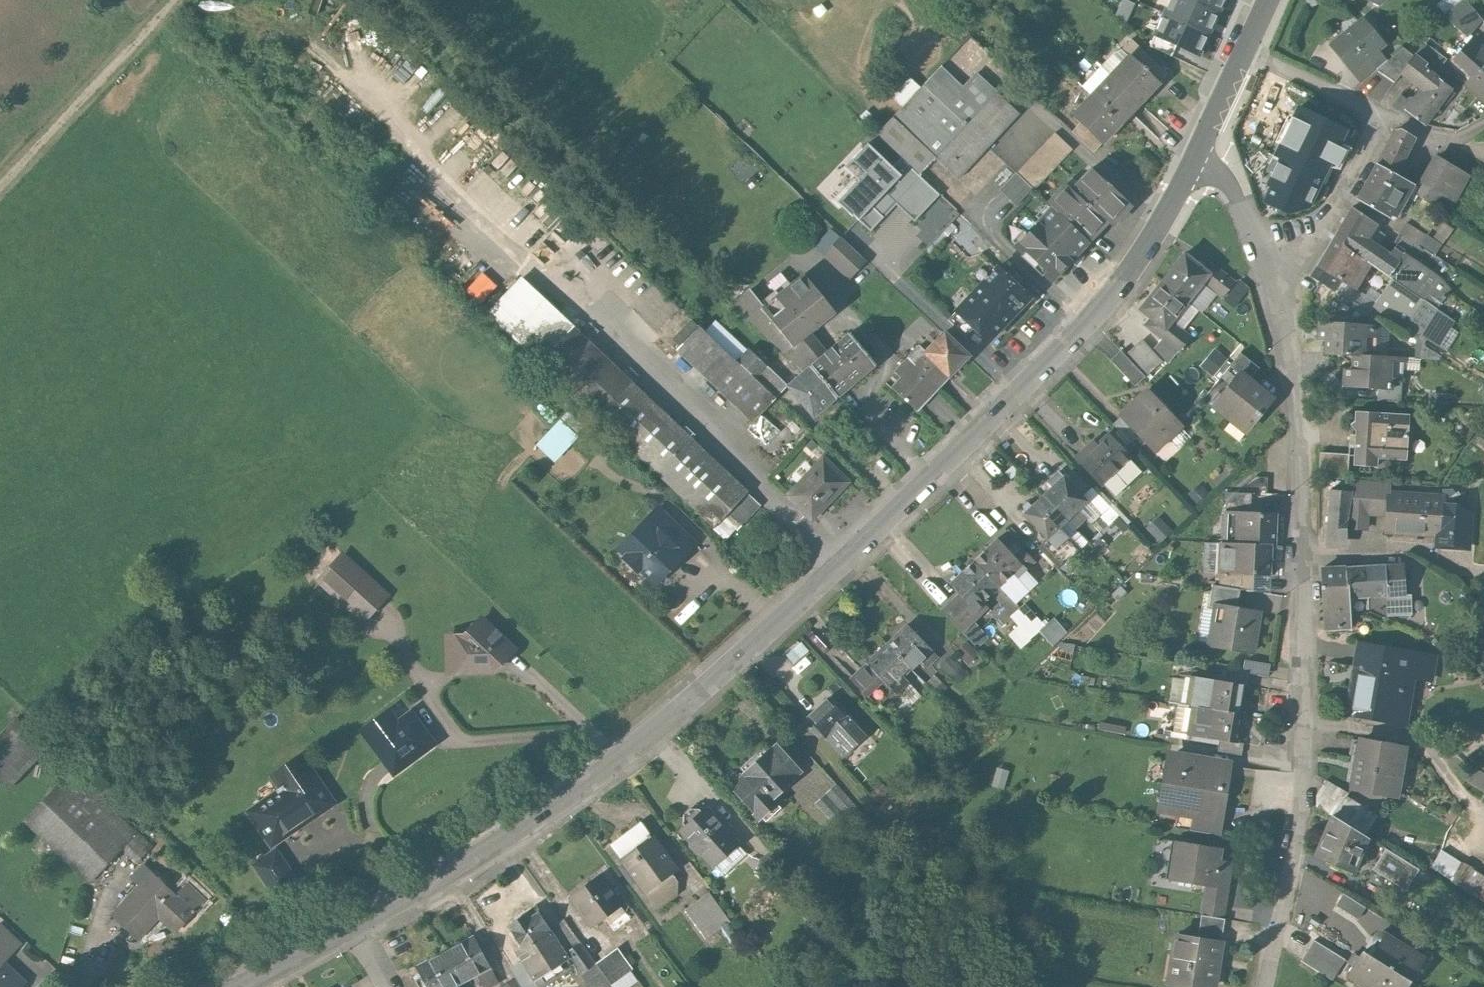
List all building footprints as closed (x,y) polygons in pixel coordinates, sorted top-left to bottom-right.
[(1209,0),(1171,0),(1166,10),(1209,30),(1221,6),(1209,0)] [(1382,9),(1391,0),(1363,0),(1382,9)] [(1465,2),(1463,0),(1446,0),(1438,7),(1448,17),(1465,2)] [(1483,25),(1483,24),(1465,2),(1448,17),(1445,19),(1470,43),(1475,37),(1483,25)] [(1209,30),(1166,10),(1155,35),(1176,46),(1198,55),(1209,30)] [(1385,47),(1362,20),(1330,46),(1353,74),(1376,55),(1385,47)] [(1176,46),(1155,35),(1150,45),(1171,56),(1176,46)] [(1475,37),(1470,43),(1454,63),(1473,81),(1466,88),(1483,105),(1483,45),(1475,37)] [(1430,127),(1455,92),(1436,78),(1447,62),(1425,45),(1416,57),(1402,77),(1422,91),(1408,111),(1430,127)] [(1377,73),(1395,84),(1402,77),(1416,57),(1405,50),(1385,65),(1377,73)] [(1385,65),(1376,55),(1353,74),(1362,85),(1377,73),(1385,65)] [(1162,89),(1128,57),(1109,76),(1143,109),(1162,89)] [(899,101),(919,84),(906,68),(886,86),(899,101)] [(948,72),(928,92),(968,129),(998,97),(978,77),(966,89),(948,72)] [(1377,73),(1362,85),(1355,91),(1391,111),(1408,91),(1395,84),(1377,73)] [(1143,109),(1109,76),(1090,96),(1125,129),(1143,109)] [(434,88),(416,111),(426,119),(444,96),(434,88)] [(902,164),(918,179),(936,162),(968,129),(928,92),(879,141),(902,164)] [(1125,129),(1090,96),(1071,116),(1080,125),(1103,146),(1106,149),(1125,129)] [(1020,118),(998,97),(968,129),(989,150),(1020,118)] [(1301,115),(1280,155),(1322,177),(1344,138),(1301,115)] [(1103,146),(1080,125),(1072,133),(1095,155),(1103,146)] [(968,129),(936,162),(958,183),(989,150),(968,129)] [(1420,142),(1397,131),(1377,168),(1400,180),(1420,142)] [(1071,155),(1054,139),(1004,192),(1021,208),(1071,155)] [(858,190),(837,211),(853,227),(856,224),(872,240),(898,213),(914,229),(941,202),(918,179),(902,164),(892,173),(868,149),(842,175),(858,190)] [(1322,177),(1280,155),(1266,181),(1274,185),(1265,203),(1287,214),(1308,205),(1322,177)] [(1469,178),(1438,162),(1420,196),(1450,213),(1469,178)] [(1400,180),(1377,168),(1358,204),(1396,224),(1416,189),(1400,180)] [(1130,209),(1090,171),(1053,210),(1093,248),(1130,209)] [(1093,248),(1053,210),(1016,249),(1056,287),(1093,248)] [(1371,268),(1391,280),(1406,255),(1397,248),(1391,257),(1371,243),(1379,230),(1353,215),(1334,246),(1371,268)] [(1453,230),(1443,223),(1433,239),(1444,246),(1453,230)] [(866,265),(841,242),(828,256),(853,279),(866,265)] [(1354,296),(1371,268),(1334,246),(1317,274),(1354,296)] [(1406,255),(1391,280),(1370,311),(1443,358),(1463,327),(1436,310),(1449,289),(1440,278),(1406,255)] [(1163,285),(1189,306),(1206,285),(1212,278),(1208,275),(1186,257),(1163,285)] [(1212,278),(1206,285),(1226,300),(1238,285),(1214,266),(1208,275),(1212,278)] [(1032,303),(1000,273),(960,314),(992,344),(1032,303)] [(813,333),(835,315),(807,279),(763,314),(792,350),(813,333)] [(747,491),(523,283),(492,317),(715,525),(747,491)] [(1189,306),(1163,285),(1142,312),(1153,322),(1168,334),(1173,328),(1189,306)] [(1246,291),(1238,285),(1226,300),(1234,306),(1246,291)] [(813,370),(832,355),(813,333),(792,350),(763,314),(749,297),(735,310),(802,379),(813,370)] [(1168,334),(1153,322),(1147,329),(1163,343),(1176,354),(1188,340),(1173,328),(1168,334)] [(1343,361),(1362,362),(1390,364),(1391,339),(1373,328),(1328,327),(1325,328),(1323,330),(1323,334),(1325,337),(1327,338),(1330,338),(1329,348),(1344,349),(1343,361)] [(741,366),(704,330),(677,357),(752,429),(787,392),(790,390),(751,355),(741,366)] [(876,369),(853,339),(832,355),(813,370),(837,400),(876,369)] [(967,365),(942,340),(931,352),(926,347),(913,361),(943,390),(967,365)] [(1176,354),(1163,343),(1153,354),(1166,366),(1176,354)] [(1153,379),(1166,366),(1153,354),(1144,345),(1131,359),(1148,375),(1153,379)] [(1136,387),(1148,375),(1131,359),(1125,353),(1113,366),(1136,387)] [(1238,375),(1250,385),(1259,373),(1240,358),(1231,370),(1238,375)] [(944,392),(913,361),(898,375),(902,379),(891,390),(919,417),(944,392)] [(1390,364),(1362,362),(1361,394),(1376,394),(1387,395),(1387,388),(1402,389),(1410,389),(1411,365),(1390,364)] [(837,400),(813,370),(802,379),(790,390),(787,392),(812,418),(837,400)] [(1250,385),(1238,375),(1211,409),(1244,436),(1271,402),(1250,385)] [(1387,395),(1376,394),(1376,405),(1402,406),(1402,389),(1387,388),(1387,395)] [(1184,431),(1146,393),(1121,418),(1159,455),(1184,431)] [(1412,418),(1355,416),(1355,425),(1350,428),(1355,434),(1354,454),(1353,471),(1358,472),(1377,472),(1378,464),(1410,465),(1412,418)] [(562,422),(541,446),(559,462),(580,439),(562,422)] [(1142,461),(1117,436),(1091,462),(1116,487),(1142,461)] [(1353,471),(1354,454),(1319,452),(1317,480),(1357,483),(1358,472),(1353,471)] [(850,488),(824,462),(816,471),(810,464),(793,481),(799,487),(790,496),(817,522),(850,488)] [(1085,500),(1068,482),(1048,500),(1069,523),(1077,531),(1087,522),(1079,514),(1089,505),(1085,500)] [(1387,511),(1388,492),(1388,487),(1356,485),(1355,497),(1330,495),(1327,544),(1350,546),(1350,533),(1367,534),(1369,510),(1387,511)] [(1094,491),(1085,500),(1089,505),(1103,519),(1112,510),(1094,491)] [(1445,495),(1388,492),(1387,511),(1386,535),(1439,538),(1438,554),(1474,555),(1476,521),(1461,507),(1445,506),(1445,495)] [(1069,523),(1048,500),(1027,519),(1047,541),(1061,556),(1071,547),(1058,533),(1069,523)] [(1229,506),(1229,516),(1245,516),(1245,506),(1229,506)] [(697,542),(659,508),(620,552),(659,586),(697,542)] [(1245,516),(1229,516),(1228,546),(1269,546),(1274,547),(1275,517),(1245,516)] [(1061,556),(1047,541),(1038,549),(1053,564),(1061,556)] [(1040,585),(1003,543),(969,572),(993,599),(1003,590),(1017,605),(1040,585)] [(1228,546),(1223,546),(1223,574),(1251,575),(1268,575),(1269,546),(1228,546)] [(390,596),(343,553),(320,579),(366,622),(390,596)] [(1405,569),(1384,570),(1386,601),(1390,601),(1391,621),(1412,619),(1411,591),(1406,592),(1405,569)] [(1384,570),(1348,572),(1350,604),(1386,601),(1384,570)] [(993,599),(969,572),(949,590),(958,600),(945,611),(966,634),(976,624),(999,605),(1002,608),(1002,613),(995,620),(1004,630),(1013,622),(1011,620),(1022,611),(1017,605),(1003,590),(993,599)] [(1350,604),(1348,572),(1322,573),(1325,634),(1352,632),(1350,604)] [(1251,575),(1223,574),(1220,574),(1219,589),(1242,593),(1250,593),(1251,575)] [(1219,589),(1213,588),(1211,606),(1212,606),(1240,610),(1242,593),(1219,589)] [(1027,606),(1022,611),(1011,620),(1013,622),(1021,630),(1011,639),(1023,652),(1041,636),(1041,633),(1050,625),(1047,623),(1044,625),(1027,606)] [(1240,610),(1212,606),(1205,650),(1255,659),(1262,614),(1240,610)] [(1050,625),(1041,633),(1041,636),(1054,649),(1069,635),(1055,620),(1050,625)] [(466,640),(450,641),(452,680),(494,678),(518,654),(484,621),(466,640)] [(991,639),(976,624),(966,634),(980,649),(991,639)] [(937,660),(909,629),(890,647),(914,673),(922,666),(926,670),(937,660)] [(914,673),(890,647),(867,668),(892,695),(896,699),(919,679),(914,673)] [(1435,687),(1439,659),(1357,647),(1354,674),(1363,675),(1356,720),(1413,728),(1419,684),(1435,687)] [(1245,663),(1243,676),(1251,677),(1267,680),(1269,667),(1245,663)] [(892,695),(867,668),(853,681),(878,708),(892,695)] [(1225,688),(1248,692),(1251,677),(1243,676),(1228,673),(1225,688)] [(1199,712),(1244,720),(1248,692),(1225,688),(1196,683),(1191,710),(1199,712)] [(864,738),(827,701),(805,722),(842,760),(864,738)] [(1239,746),(1244,720),(1199,712),(1196,729),(1208,731),(1206,740),(1222,743),(1239,746)] [(389,716),(362,735),(395,780),(436,750),(412,716),(397,727),(389,716)] [(9,723),(0,732),(0,779),(8,787),(40,755),(9,723)] [(1222,743),(1219,756),(1241,759),(1243,747),(1239,746),(1222,743)] [(1407,752),(1364,745),(1360,770),(1351,769),(1347,792),(1371,796),(1399,801),(1407,752)] [(804,778),(779,751),(770,760),(767,756),(747,774),(750,778),(733,793),(756,818),(760,814),(769,824),(784,811),(776,803),(804,778)] [(338,808),(302,757),(271,778),(282,794),(248,818),(273,853),(277,850),(338,808)] [(1233,768),(1168,757),(1159,815),(1193,820),(1192,831),(1222,836),(1233,768)] [(1475,772),(1468,786),(1483,794),(1483,777),(1481,775),(1475,772)] [(139,843),(67,778),(32,816),(104,881),(139,843)] [(1371,796),(1347,792),(1330,782),(1317,800),(1318,808),(1335,820),(1365,838),(1384,808),(1371,796)] [(737,847),(709,812),(702,816),(700,814),(694,812),(688,816),(688,823),(690,826),(682,833),(710,869),(737,847)] [(1365,838),(1335,820),(1317,859),(1353,874),(1370,841),(1365,838)] [(650,842),(639,828),(614,847),(623,860),(619,863),(646,898),(678,874),(653,840),(650,842)] [(1207,892),(1230,896),(1234,870),(1221,868),(1224,853),(1176,845),(1170,884),(1193,887),(1193,890),(1207,892)] [(299,882),(277,850),(273,853),(254,866),(276,898),(299,882)] [(1419,873),(1387,853),(1375,871),(1407,891),(1419,873)] [(1465,869),(1455,886),(1483,904),(1483,881),(1465,869)] [(154,874),(115,915),(134,933),(159,907),(180,927),(205,901),(187,884),(176,896),(154,874)] [(624,908),(602,878),(570,901),(591,931),(624,908)] [(1202,921),(1225,925),(1230,896),(1207,892),(1202,921)] [(709,896),(686,913),(712,947),(727,935),(721,926),(728,921),(709,896)] [(1365,908),(1346,896),(1339,908),(1359,919),(1365,908)] [(531,922),(528,917),(509,928),(522,950),(516,953),(534,982),(568,962),(550,933),(540,917),(531,922)] [(1202,921),(1199,941),(1221,945),(1225,925),(1202,921)] [(550,933),(568,962),(582,986),(613,986),(597,964),(567,922),(550,933)] [(1423,962),(1375,933),(1362,956),(1409,984),(1423,962)] [(443,953),(462,986),(477,977),(483,986),(495,986),(502,983),(475,935),(443,953)] [(1189,939),(1187,951),(1177,949),(1170,986),(1217,986),(1225,946),(1221,945),(1199,941),(1189,939)] [(1348,962),(1316,943),(1303,965),(1335,983),(1348,962)] [(597,964),(613,986),(615,986),(634,973),(617,950),(597,964)] [(443,953),(408,973),(416,986),(460,986),(462,986),(443,953)] [(1362,956),(1348,979),(1362,986),(1408,986),(1409,984),(1362,956)] [(0,963),(0,986),(23,986),(27,983),(9,967),(7,969),(0,963)]
